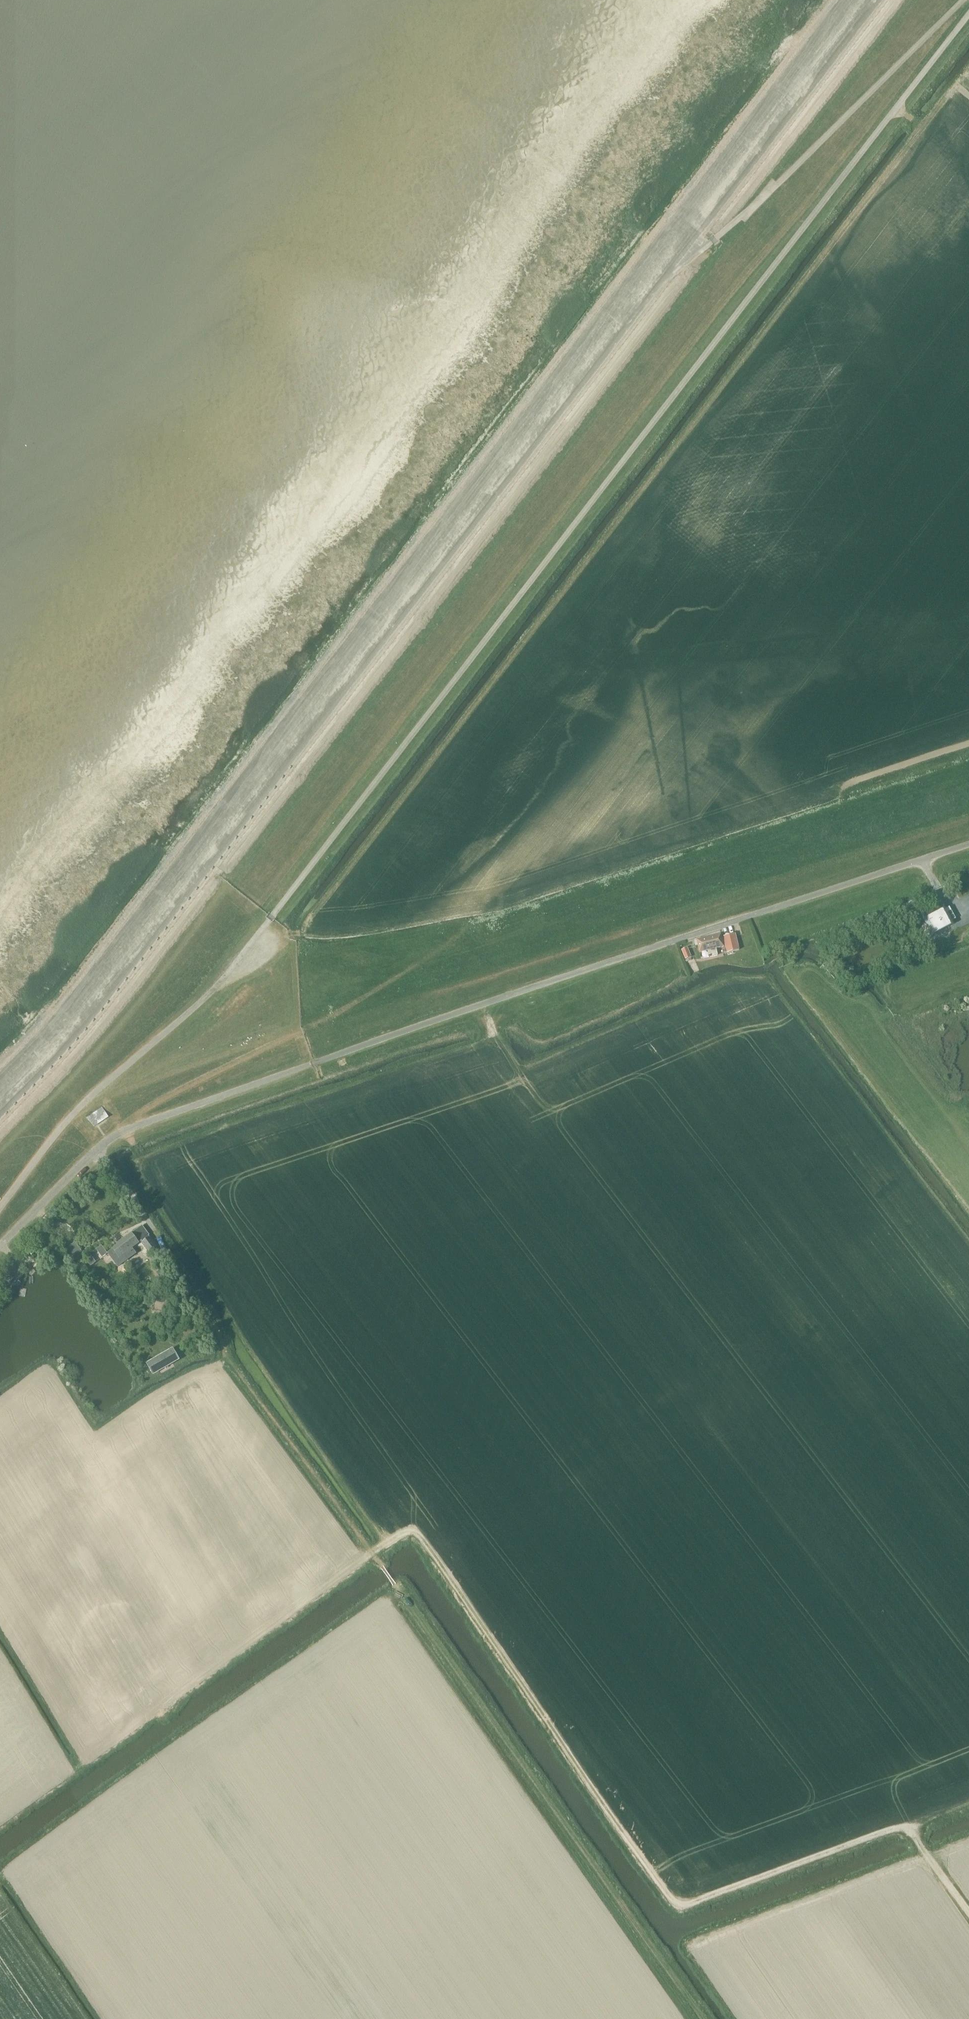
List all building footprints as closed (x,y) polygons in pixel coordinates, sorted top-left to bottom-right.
[(946,909),(943,904),(933,909),(931,906),(919,912),(930,932),(942,926),(948,923),(950,926),(954,924),(952,921),(956,919),(950,907),(946,909)] [(724,947),(725,946),(727,953),(740,950),(736,934),(722,937),(721,934),(697,940),(694,941),(695,947),(698,946),(700,952),(707,951),(709,957),(718,955),(716,948),(724,947)] [(685,959),(686,959),(688,963),(691,962),(690,957),(691,957),(687,948),(682,950),(685,959)] [(104,1108),(88,1118),(95,1129),(111,1119),(104,1108)] [(119,1257),(149,1235),(142,1225),(132,1233),(112,1248),(119,1257)] [(149,1237),(142,1243),(141,1243),(148,1253),(157,1246),(150,1237),(149,1237)] [(75,1242),(64,1250),(71,1262),(83,1254),(75,1242)] [(32,1255),(37,1249),(34,1246),(30,1251),(28,1252),(32,1255)] [(87,1256),(84,1258),(89,1265),(93,1262),(88,1255),(87,1256)] [(147,1364),(153,1375),(180,1360),(173,1349),(147,1364)]
